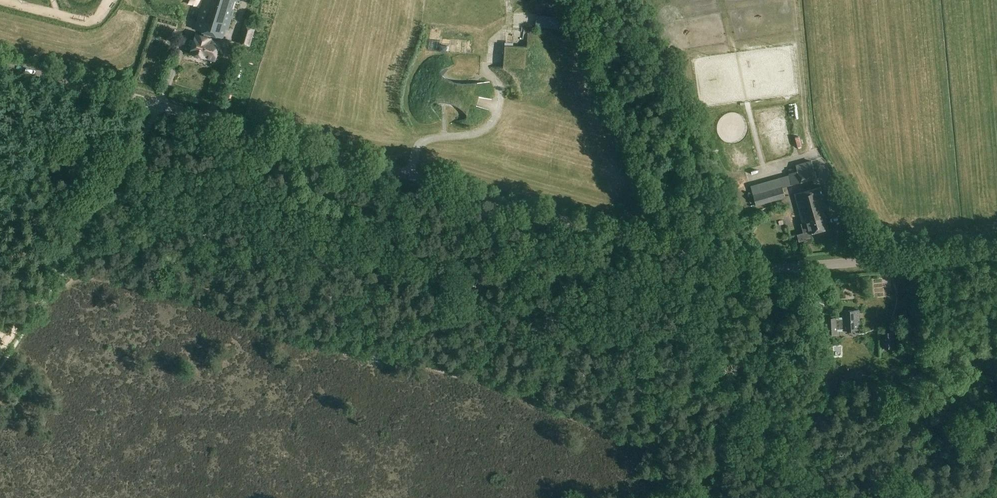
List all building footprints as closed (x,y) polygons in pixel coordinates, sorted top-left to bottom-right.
[(199,55),(204,57),(215,60),(216,57),(222,37),(224,38),(226,29),(228,29),(235,9),(232,8),(235,0),(203,0),(203,3),(197,20),(195,28),(205,31),(204,33),(204,35),(197,33),(195,37),(195,39),(190,37),(187,45),(192,47),(191,52),(191,53),(199,55)] [(244,26),(242,32),(238,43),(249,47),(255,30),(244,26)] [(798,171),(789,173),(791,184),(816,178),(811,161),(796,164),(798,171)] [(732,163),(725,164),(727,173),(734,172),(732,163)] [(751,185),(756,205),(785,197),(782,187),(789,185),(786,175),(751,185)] [(808,233),(826,228),(822,210),(825,210),(819,188),(794,194),(801,223),(805,222),(808,233)] [(734,212),(738,221),(743,218),(739,210),(734,212)] [(784,218),(786,227),(794,225),(792,216),(784,218)] [(837,330),(842,330),(842,331),(859,330),(858,311),(841,312),(841,319),(824,320),(825,334),(837,333),(837,330)] [(882,334),(882,347),(894,347),(893,333),(882,334)] [(816,357),(819,375),(826,374),(823,356),(816,357)]
